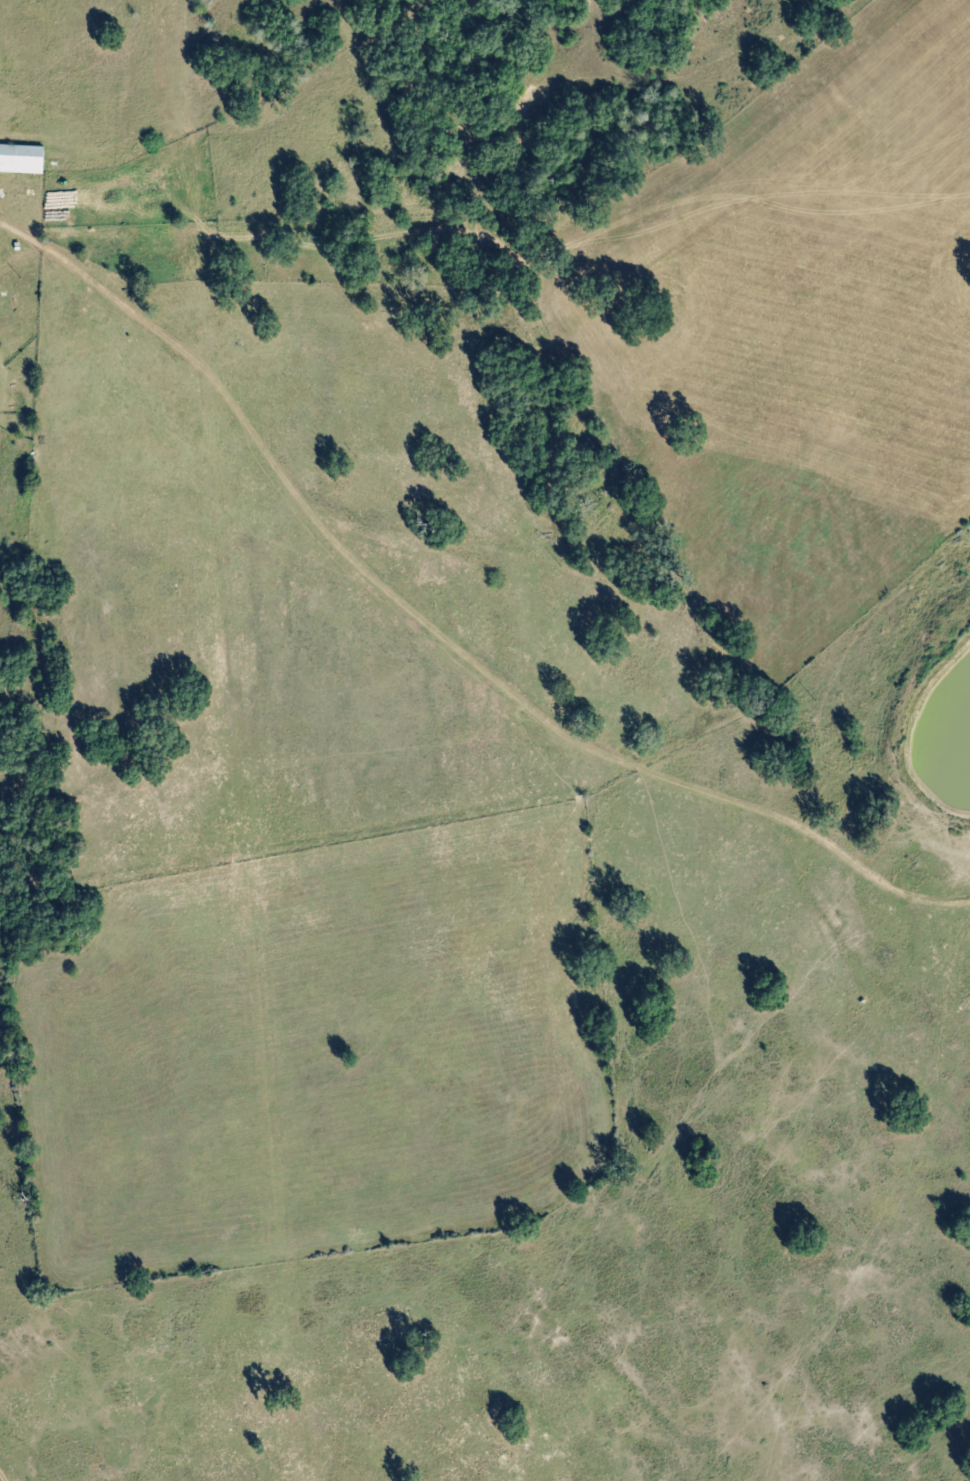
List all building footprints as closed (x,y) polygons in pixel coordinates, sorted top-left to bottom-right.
[(45,147),(0,145),(0,173),(44,175),(45,147)]
